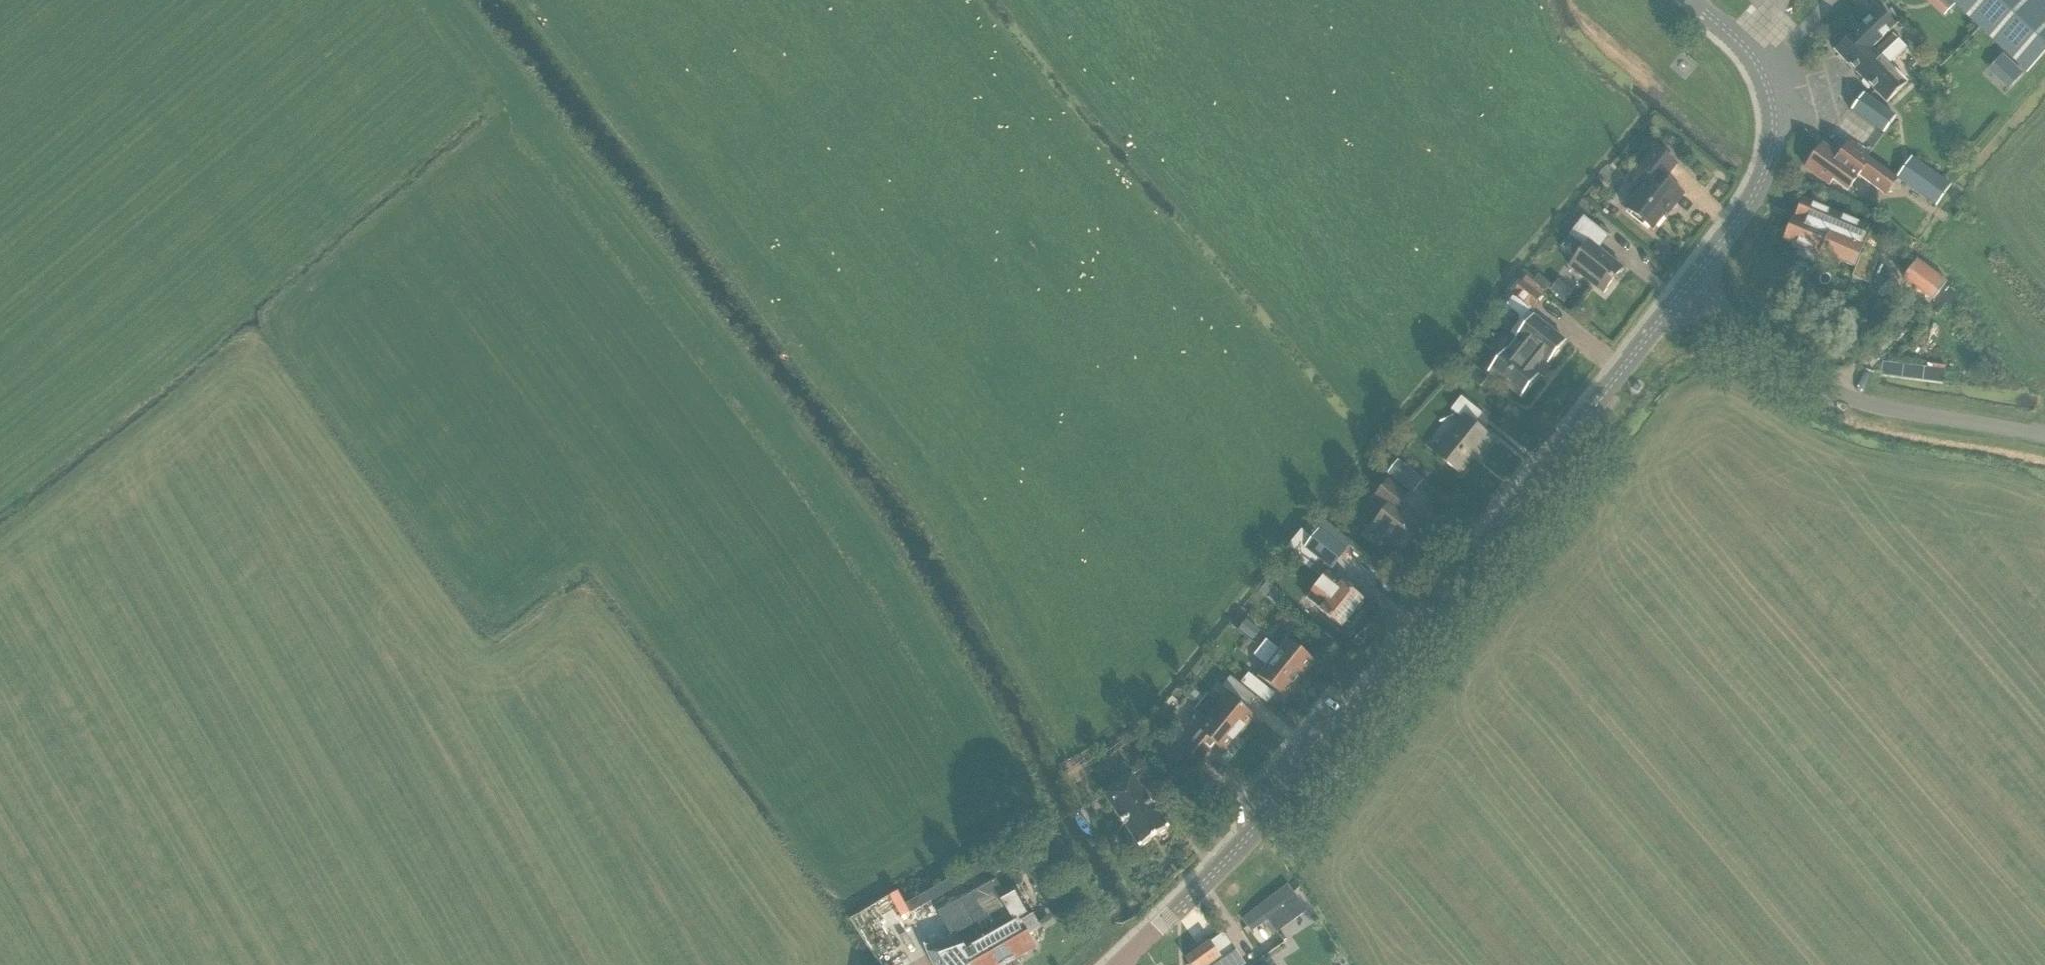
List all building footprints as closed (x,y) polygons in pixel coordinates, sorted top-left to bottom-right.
[(2044,52),(2044,1),(2044,0),(1951,0),(1996,43),(1977,63),(1910,0),(1874,0),(1976,95),(1992,77),(1986,71),(2004,51),(2027,72),(2044,52)] [(1936,8),(1944,0),(1928,0),(1936,8)] [(1894,26),(1878,9),(1854,33),(1854,32),(1835,51),(1863,80),(1862,83),(1867,88),(1871,87),(1886,103),(1907,83),(1889,64),(1906,48),(1893,34),(1874,53),(1870,49),(1886,34),(1886,33),(1894,26)] [(2008,59),(1997,71),(2012,85),(2023,73),(2008,59)] [(1895,117),(1863,92),(1851,108),(1884,132),(1895,117)] [(1882,167),(1898,145),(1848,108),(1831,130),(1848,143),(1882,167)] [(1838,156),(1823,145),(1805,168),(1829,185),(1833,180),(1847,191),(1859,176),(1886,196),(1898,179),(1882,167),(1848,143),(1838,156)] [(1624,207),(1652,230),(1670,207),(1672,209),(1683,194),(1664,179),(1676,164),(1654,147),(1638,167),(1649,175),(1624,207)] [(1911,157),(1897,176),(1896,177),(1936,205),(1950,185),(1911,157)] [(1794,217),(1785,240),(1800,246),(1796,255),(1814,263),(1818,254),(1821,255),(1821,254),(1854,267),(1856,268),(1852,277),(1867,283),(1877,260),(1860,254),(1869,232),(1835,217),(1837,214),(1803,199),(1795,217),(1794,217)] [(1585,246),(1570,266),(1603,293),(1622,268),(1598,249),(1609,236),(1584,216),(1569,234),(1585,246)] [(1933,299),(1946,281),(1917,259),(1904,278),(1933,299)] [(1515,301),(1533,316),(1516,338),(1522,343),(1512,355),(1506,350),(1489,372),(1520,397),(1538,375),(1534,372),(1544,360),(1547,363),(1565,341),(1546,326),(1559,308),(1542,295),(1551,284),(1538,273),(1532,280),(1526,275),(1511,296),(1516,300),(1515,301)] [(1550,289),(1563,300),(1571,290),(1559,279),(1550,289)] [(1895,303),(1882,292),(1874,302),(1887,313),(1895,303)] [(1467,365),(1461,360),(1456,366),(1480,385),(1486,376),(1469,363),(1467,365)] [(1481,454),(1492,439),(1473,424),(1482,413),(1461,397),(1451,409),(1462,418),(1434,452),(1460,473),(1478,451),(1481,454)] [(1424,479),(1398,459),(1387,474),(1413,494),(1424,479)] [(1402,552),(1423,525),(1400,506),(1407,497),(1388,481),(1375,498),(1387,508),(1372,527),(1402,552)] [(1326,565),(1334,555),(1312,537),(1304,547),(1326,565)] [(1363,601),(1342,584),(1326,572),(1310,593),(1313,595),(1326,605),(1321,610),(1330,617),(1329,618),(1330,619),(1331,618),(1342,627),(1361,603),(1363,601)] [(1268,598),(1276,588),(1267,581),(1259,591),(1268,598)] [(1260,630),(1246,619),(1239,629),(1253,640),(1260,630)] [(1266,639),(1260,647),(1300,680),(1315,662),(1288,640),(1279,650),(1266,639)] [(1300,680),(1260,647),(1253,655),(1266,666),(1258,676),(1286,698),(1300,680)] [(1274,693),(1248,673),(1241,683),(1267,703),(1274,693)] [(1256,697),(1230,676),(1222,685),(1248,706),(1256,697)] [(1200,702),(1240,735),(1255,717),(1228,695),(1219,705),(1206,694),(1200,702)] [(1240,735),(1200,702),(1193,710),(1197,713),(1189,724),(1198,731),(1194,735),(1191,733),(1181,746),(1203,764),(1213,751),(1211,749),(1214,745),(1225,753),(1240,735)] [(1140,849),(1169,829),(1132,776),(1103,795),(1140,849)] [(1175,799),(1189,789),(1182,779),(1168,789),(1175,799)] [(911,913),(989,869),(984,860),(906,904),(911,913)] [(938,913),(951,937),(924,946),(933,964),(1005,964),(1035,948),(1027,934),(1037,928),(1037,929),(1039,928),(1016,889),(1005,895),(996,880),(938,913)] [(1293,920),(1306,910),(1288,884),(1259,905),(1268,919),(1284,908),(1293,920)] [(1244,964),(1237,953),(1235,954),(1222,935),(1187,959),(1190,964),(1243,964),(1244,964)]
